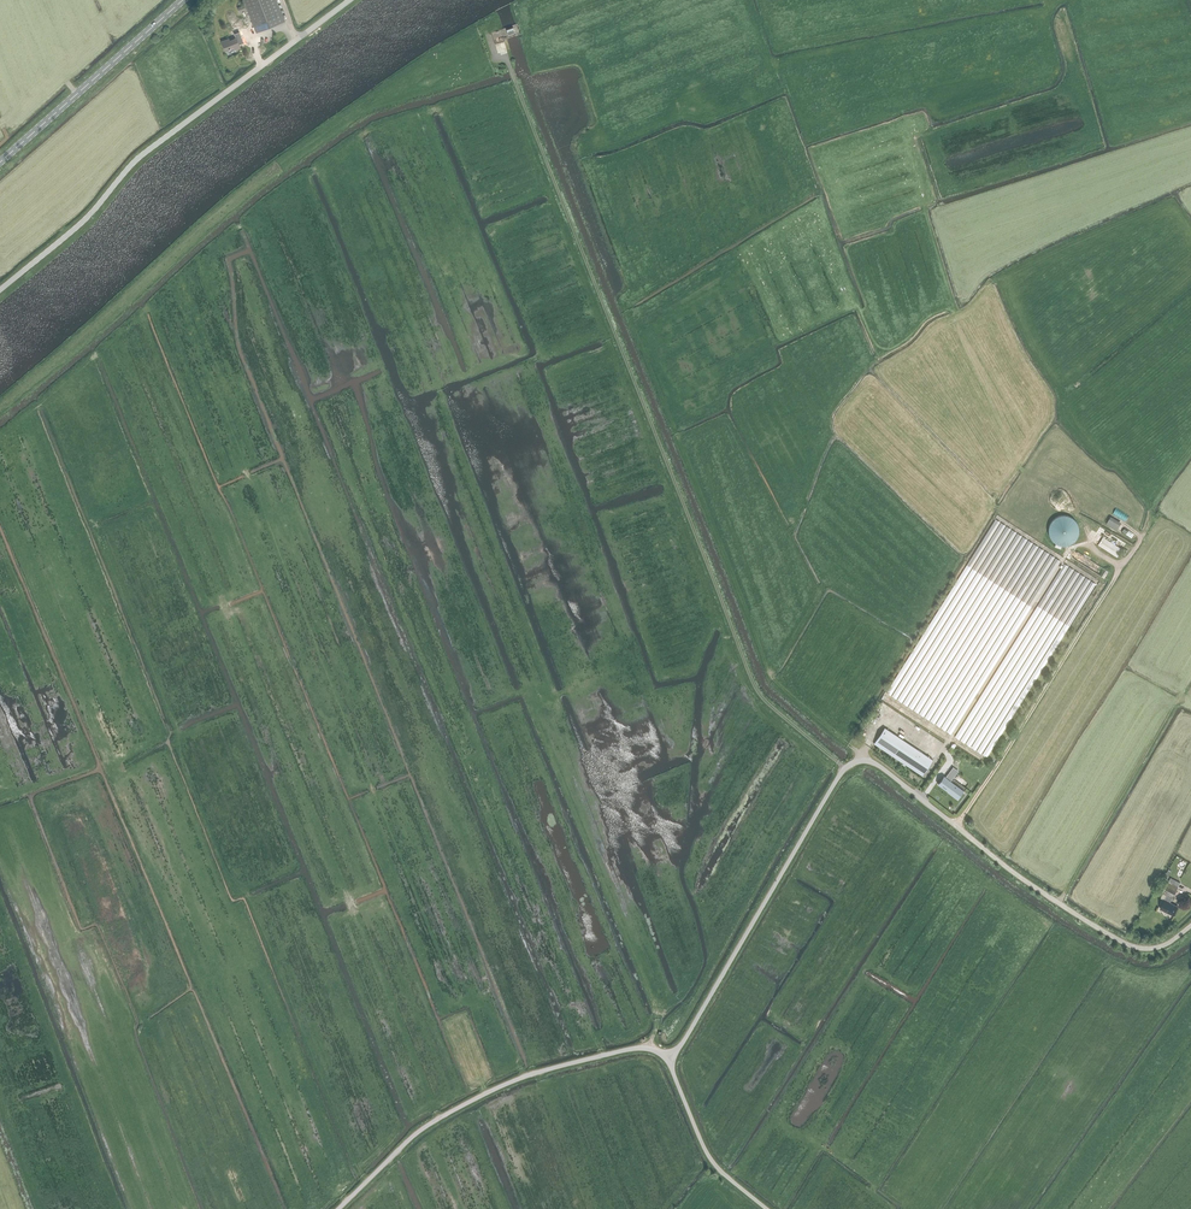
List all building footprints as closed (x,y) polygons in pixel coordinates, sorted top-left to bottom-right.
[(256,33),(285,21),(276,0),(243,0),(256,33)] [(222,42),(226,51),(235,48),(235,50),(240,48),(239,44),(241,43),(241,44),(244,43),(239,32),(235,34),(236,38),(228,42),(227,40),(222,42)] [(1058,516),(1056,517),(1055,518),(1053,520),(1052,521),(1051,523),(1050,524),(1049,526),(1049,528),(1049,530),(1049,532),(1049,534),(1049,536),(1050,538),(1051,539),(1052,541),(1054,542),(1055,543),(1057,544),(1058,545),(1060,545),(1062,546),(1064,546),(1066,546),(1068,545),(1070,544),(1071,544),(1073,542),(1075,541),(1076,540),(1077,538),(1078,536),(1078,534),(1079,532),(1079,531),(1079,529),(1078,527),(1078,525),(1077,523),(1076,521),(1075,520),(1073,519),(1071,518),(1070,517),(1068,516),(1066,516),(1064,515),(1062,516),(1060,516),(1058,516)] [(1106,524),(1118,529),(1122,521),(1110,516),(1106,524)] [(991,517),(891,697),(937,722),(936,725),(942,728),(942,729),(957,737),(1056,557),(1050,554),(1049,557),(1044,550),(1045,550),(1039,547),(1042,541),(1030,549),(1034,542),(1028,540),(1028,539),(1023,536),(1017,533),(1018,532),(1012,529),(991,517)] [(1119,556),(1123,547),(1102,537),(1098,546),(1119,556)] [(1082,558),(1089,563),(1092,565),(1094,562),(1077,551),(1073,558),(1080,562),(1082,558)] [(957,739),(991,758),(1095,582),(1086,577),(1080,573),(1081,573),(1075,570),(1075,569),(1070,566),(1062,561),(957,739)] [(1093,571),(1105,576),(1108,570),(1096,565),(1093,571)] [(884,728),(873,744),(922,776),(932,760),(884,728)] [(948,774),(947,774),(945,777),(946,778),(944,780),(943,779),(938,785),(958,799),(966,788),(954,779),(952,782),(950,780),(952,777),(951,777),(951,778),(947,775),(948,774)] [(1168,882),(1162,893),(1167,895),(1164,900),(1170,903),(1178,887),(1168,882)] [(1170,903),(1164,900),(1160,908),(1172,915),(1177,907),(1170,903)]
